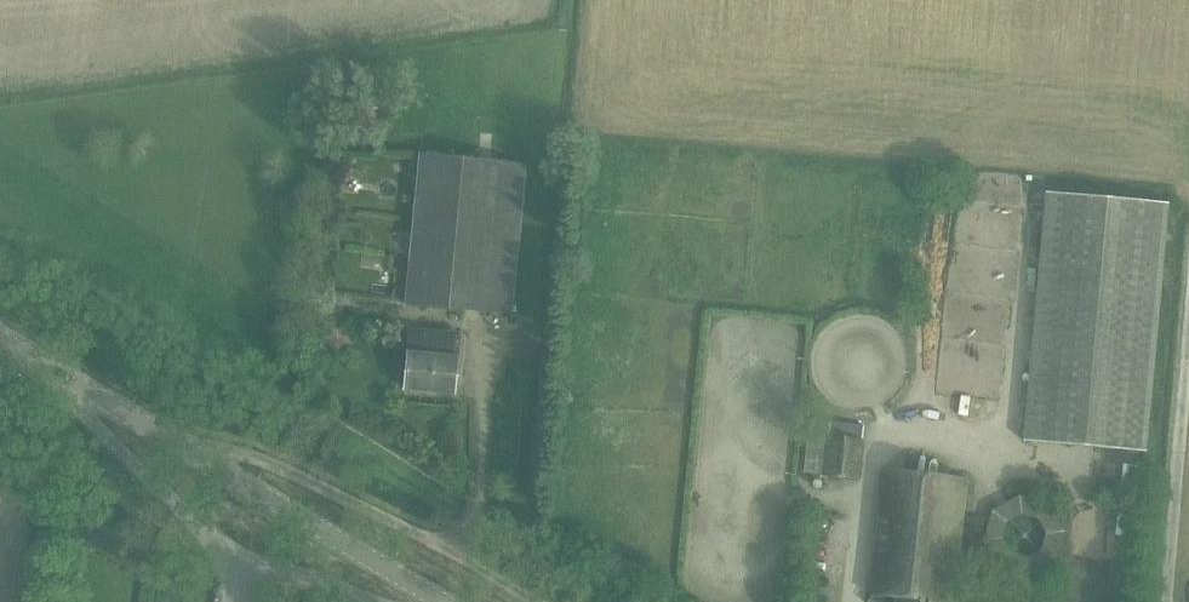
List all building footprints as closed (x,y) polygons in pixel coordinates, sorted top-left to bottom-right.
[(407,302),(414,303),(512,312),(526,165),(421,155),(407,302)] [(1168,202),(1046,191),(1023,440),(1146,451),(1168,202)] [(332,293),(331,302),(401,310),(402,301),(332,293)] [(407,389),(455,393),(460,333),(412,328),(407,389)] [(810,433),(806,471),(858,476),(861,438),(810,433)] [(966,478),(884,469),(870,591),(898,594),(897,601),(943,601),(943,600),(952,601),(966,478)]
